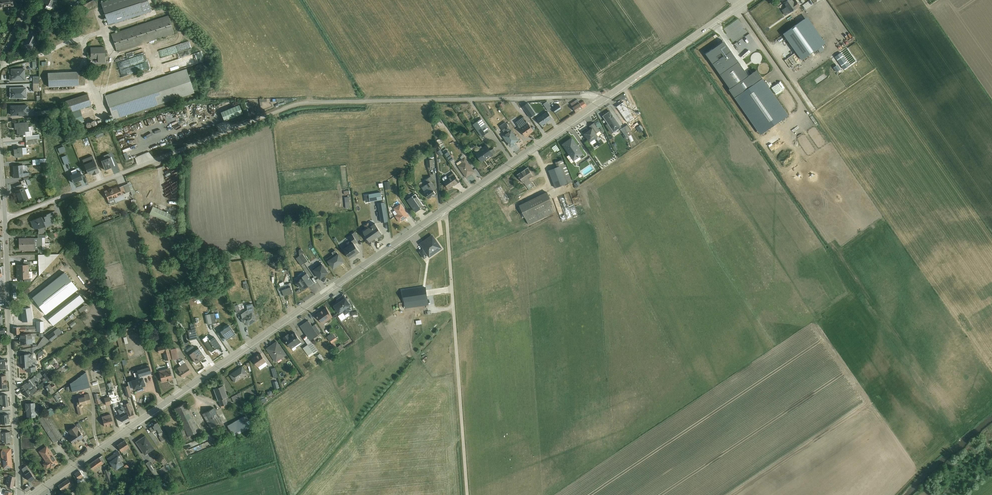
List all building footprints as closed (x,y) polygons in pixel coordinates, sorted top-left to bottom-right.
[(9,6),(10,9),(13,8),(13,5),(13,4),(12,0),(0,0),(0,7),(9,6)] [(43,3),(46,5),(45,8),(51,10),(52,8),(53,8),(56,0),(44,0),(43,3)] [(82,5),(85,11),(97,5),(94,0),(93,0),(82,5)] [(101,2),(108,25),(151,11),(147,0),(108,0),(101,2)] [(783,3),(784,2),(787,6),(784,8),(788,13),(800,6),(796,0),(793,2),(792,0),(781,0),(783,3)] [(812,3),(810,0),(806,0),(800,4),(803,8),(812,3)] [(168,15),(111,34),(117,52),(174,34),(168,15)] [(807,17),(783,34),(801,60),(825,43),(807,17)] [(36,32),(31,30),(30,30),(23,45),(32,49),(39,34),(36,32)] [(156,48),(158,56),(189,48),(187,41),(156,48)] [(722,43),(706,54),(763,135),(792,115),(754,65),(746,71),(726,43),(723,45),(722,43)] [(104,47),(90,47),(91,59),(97,58),(97,62),(105,62),(104,47)] [(179,51),(181,56),(186,55),(187,59),(192,58),(193,61),(200,59),(198,51),(188,54),(187,49),(179,51)] [(787,66),(793,63),(788,55),(783,59),(787,66)] [(134,62),(136,68),(146,66),(144,59),(134,62)] [(192,74),(199,74),(200,69),(205,69),(205,64),(193,63),(192,74)] [(11,75),(10,75),(10,80),(25,80),(25,69),(11,69),(11,75)] [(186,69),(105,96),(113,120),(114,122),(117,121),(116,119),(194,93),(186,69)] [(84,71),(48,73),(48,87),(85,85),(84,71)] [(26,88),(10,88),(10,98),(26,98),(26,88)] [(87,94),(64,101),(67,113),(70,112),(75,125),(84,122),(80,109),(91,105),(87,94)] [(577,99),(570,103),(576,112),(587,105),(584,101),(580,103),(577,99)] [(623,101),(616,106),(627,122),(634,117),(623,101)] [(528,103),(522,106),(530,117),(535,114),(528,103)] [(559,104),(552,108),(555,113),(562,108),(559,104)] [(28,105),(11,106),(11,115),(18,115),(18,116),(23,115),(28,115),(28,105)] [(239,105),(220,112),(224,121),(242,114),(239,105)] [(548,111),(537,119),(542,127),(547,123),(546,122),(552,118),(548,111)] [(610,111),(603,116),(614,132),(621,127),(610,111)] [(524,116),(518,120),(520,124),(518,126),(525,136),(533,130),(524,116)] [(481,118),(473,124),(482,136),(490,131),(481,118)] [(25,140),(37,139),(39,139),(39,135),(32,135),(31,126),(28,127),(28,122),(14,124),(15,129),(17,129),(17,135),(23,135),(23,137),(25,136),(25,140)] [(506,127),(503,130),(505,133),(502,135),(509,144),(510,146),(514,144),(513,143),(518,140),(506,122),(504,124),(506,127)] [(590,142),(594,139),(598,136),(596,133),(600,131),(594,122),(589,126),(591,129),(584,133),(590,142)] [(116,134),(117,137),(120,136),(117,129),(112,131),(114,135),(116,134)] [(572,138),(563,144),(576,162),(581,159),(579,156),(583,154),(572,138)] [(769,150),(779,143),(776,139),(767,146),(769,150)] [(485,157),(486,158),(496,152),(493,148),(491,150),(487,144),(475,152),(481,160),(485,157)] [(18,149),(14,150),(14,157),(22,156),(22,155),(27,154),(26,148),(18,148),(18,149)] [(443,148),(441,149),(450,161),(454,159),(446,148),(444,149),(443,148)] [(133,157),(136,163),(150,157),(147,150),(133,157)] [(105,159),(101,161),(105,170),(111,167),(114,166),(112,161),(109,153),(103,155),(105,159)] [(460,160),(456,163),(466,177),(474,172),(463,155),(460,157),(462,159),(460,160)] [(92,156),(82,160),(87,173),(88,173),(89,174),(92,173),(93,175),(99,172),(92,156)] [(557,167),(549,170),(555,187),(573,181),(566,164),(564,164),(562,159),(555,162),(557,167)] [(26,180),(29,179),(28,175),(29,175),(30,172),(23,173),(23,165),(13,166),(14,174),(13,174),(13,178),(23,177),(24,180),(26,180)] [(526,186),(531,183),(528,178),(533,175),(528,168),(518,174),(520,178),(519,178),(521,181),(521,180),(523,183),(524,183),(526,186)] [(80,171),(70,175),(73,183),(83,179),(80,171)] [(448,178),(444,181),(443,181),(446,186),(447,187),(448,188),(448,189),(454,184),(455,185),(459,182),(453,173),(447,177),(448,178)] [(428,183),(422,187),(424,191),(423,191),(428,199),(432,196),(433,196),(435,195),(435,194),(436,194),(433,190),(436,189),(436,188),(431,181),(433,179),(431,176),(425,180),(428,183)] [(128,184),(130,191),(132,195),(136,193),(134,190),(131,184),(131,183),(130,183),(130,182),(127,183),(128,184)] [(22,184),(14,187),(16,190),(15,191),(20,202),(28,199),(31,198),(28,188),(25,189),(24,187),(23,188),(22,184)] [(130,191),(128,184),(119,187),(119,186),(112,189),(112,188),(109,189),(104,191),(105,193),(109,205),(115,202),(113,198),(117,196),(117,197),(122,195),(122,194),(125,193),(126,192),(127,192),(130,191)] [(547,191),(519,205),(525,218),(529,224),(553,212),(550,205),(553,204),(547,191)] [(381,192),(369,194),(370,201),(382,199),(381,192)] [(415,194),(407,200),(416,212),(421,208),(421,207),(423,205),(415,194)] [(385,202),(378,203),(382,222),(388,221),(385,202)] [(395,210),(393,211),(395,215),(400,222),(404,219),(403,219),(405,218),(405,219),(407,218),(406,218),(409,216),(400,203),(393,208),(395,210)] [(152,206),(149,214),(173,224),(176,217),(152,206)] [(32,221),(32,225),(33,229),(38,229),(38,230),(38,231),(38,232),(38,233),(39,233),(38,233),(38,234),(39,234),(39,235),(45,234),(46,234),(45,226),(56,222),(52,212),(46,215),(46,216),(43,217),(44,218),(42,219),(42,217),(41,217),(33,220),(32,221)] [(367,228),(363,231),(364,232),(363,233),(366,236),(365,238),(370,245),(375,241),(374,239),(377,237),(377,238),(383,234),(375,223),(371,226),(369,222),(365,225),(367,228)] [(79,224),(72,231),(74,233),(77,230),(78,231),(81,227),(79,224)] [(352,235),(357,242),(360,239),(355,232),(352,234),(352,235)] [(19,244),(45,243),(45,234),(39,235),(37,235),(38,238),(33,238),(33,239),(19,239),(19,244)] [(436,248),(436,252),(442,248),(432,234),(420,243),(423,249),(424,250),(425,250),(423,247),(421,244),(426,240),(427,242),(428,240),(427,239),(432,236),(439,246),(436,248)] [(357,242),(352,235),(349,237),(353,242),(351,243),(350,241),(348,241),(347,242),(346,244),(347,246),(343,249),(350,258),(360,252),(354,243),(357,242)] [(424,250),(423,249),(419,251),(424,258),(428,256),(429,257),(436,252),(436,248),(439,246),(432,236),(427,239),(428,240),(427,242),(426,240),(421,244),(423,247),(425,250),(424,250)] [(45,243),(19,244),(19,250),(38,250),(38,253),(45,253),(45,243)] [(333,254),(327,258),(333,268),(338,265),(339,266),(344,262),(336,250),(332,252),(333,254)] [(303,253),(299,256),(304,263),(308,261),(303,253)] [(59,254),(38,255),(39,276),(59,254)] [(61,266),(65,259),(60,256),(56,263),(61,266)] [(17,272),(29,271),(29,265),(30,265),(30,261),(23,262),(23,265),(16,265),(17,272)] [(321,262),(313,268),(320,279),(325,275),(324,275),(328,272),(321,262)] [(29,271),(17,272),(17,279),(24,279),(24,281),(30,281),(30,278),(29,278),(29,271)] [(310,280),(311,279),(307,273),(302,276),(303,277),(300,279),(301,280),(296,283),(299,288),(301,287),(303,286),(304,288),(309,286),(312,284),(310,280)] [(109,278),(102,280),(105,289),(111,287),(109,278)] [(280,286),(278,287),(281,297),(293,292),(289,283),(285,285),(284,282),(279,283),(280,286)] [(68,285),(39,308),(43,313),(51,307),(53,310),(63,302),(62,302),(74,292),(68,285)] [(404,303),(427,299),(426,287),(402,291),(404,303)] [(344,296),(346,299),(347,299),(344,295),(337,299),(338,301),(333,305),(336,309),(336,308),(334,305),(336,303),(338,303),(340,302),(338,299),(344,296)] [(334,305),(336,308),(338,311),(340,314),(343,312),(345,315),(348,312),(352,310),(350,307),(351,307),(346,299),(344,296),(338,299),(340,302),(338,303),(336,303),(334,305)] [(20,334),(20,332),(44,331),(44,334),(54,327),(83,304),(78,298),(49,320),(52,324),(48,327),(48,326),(45,326),(45,324),(44,324),(44,321),(36,322),(36,326),(13,327),(13,334),(20,334)] [(247,310),(241,314),(242,318),(241,319),(244,323),(245,322),(248,326),(257,319),(252,313),(254,312),(252,304),(246,305),(247,310)] [(31,308),(20,309),(22,322),(32,321),(31,308)] [(320,312),(316,314),(317,316),(318,317),(323,324),(333,317),(326,308),(322,310),(323,311),(320,312)] [(340,314),(338,311),(337,311),(340,315),(338,316),(341,321),(350,315),(348,312),(345,315),(343,312),(340,314)] [(68,316),(57,325),(59,327),(70,318),(68,316)] [(308,344),(314,354),(318,351),(310,340),(321,333),(315,324),(312,326),(308,320),(300,326),(308,337),(305,339),(308,344)] [(191,329),(187,330),(190,340),(197,338),(194,323),(190,324),(191,329)] [(229,325),(220,332),(226,340),(230,337),(229,336),(231,335),(232,338),(236,335),(229,325)] [(55,330),(47,336),(51,341),(57,337),(57,336),(58,334),(55,330)] [(292,348),(301,342),(295,332),(289,336),(288,334),(284,337),(291,349),(292,348)] [(332,332),(326,336),(336,349),(338,348),(339,351),(343,348),(341,344),(337,347),(333,342),(337,339),(332,332)] [(20,334),(20,338),(22,338),(22,344),(32,344),(32,334),(20,334)] [(207,337),(203,340),(211,352),(217,348),(217,349),(221,346),(214,337),(209,340),(207,337)] [(277,342),(267,349),(276,362),(286,355),(277,342)] [(301,342),(292,348),(293,351),(296,348),(296,347),(301,343),(301,342)] [(167,344),(162,346),(163,352),(163,353),(165,360),(171,359),(167,344)] [(314,354),(308,344),(303,348),(309,357),(314,354)] [(196,351),(199,349),(198,346),(195,348),(193,345),(186,350),(192,359),(192,358),(190,355),(194,353),(193,352),(195,350),(196,351)] [(190,355),(192,358),(196,363),(200,360),(201,359),(201,360),(205,357),(199,349),(196,351),(195,350),(193,352),(194,353),(190,355)] [(60,351),(48,360),(51,363),(54,361),(53,359),(61,353),(60,351)] [(258,367),(266,361),(261,353),(252,359),(258,367)] [(24,355),(20,356),(20,363),(23,363),(23,365),(24,365),(24,367),(23,368),(23,369),(24,369),(25,369),(26,368),(26,372),(36,371),(35,366),(31,367),(31,359),(33,359),(32,354),(24,354),(24,355)] [(180,365),(177,367),(180,372),(179,372),(182,378),(191,372),(183,360),(179,363),(180,365)] [(266,361),(258,367),(260,370),(268,364),(266,361)] [(139,378),(131,381),(133,389),(138,388),(141,387),(145,385),(142,377),(141,377),(141,376),(151,373),(148,364),(136,368),(139,378)] [(242,366),(229,375),(235,382),(247,374),(242,366)] [(169,368),(158,370),(161,382),(172,379),(169,368)] [(64,376),(63,377),(66,381),(69,379),(75,375),(73,372),(66,378),(64,376)] [(30,381),(19,387),(27,397),(37,390),(35,387),(34,387),(30,381)] [(49,384),(45,386),(50,394),(54,392),(53,389),(56,387),(54,384),(51,386),(49,384)] [(223,385),(213,389),(221,408),(229,405),(228,403),(232,402),(230,398),(229,398),(228,396),(227,397),(223,385)] [(240,392),(231,397),(234,402),(243,397),(240,392)] [(77,406),(76,406),(78,415),(83,413),(82,407),(83,406),(83,405),(91,403),(88,393),(84,395),(84,396),(78,398),(79,402),(76,402),(77,406)] [(124,407),(127,414),(129,419),(135,417),(133,412),(134,412),(129,402),(123,404),(124,407)] [(35,410),(37,410),(37,406),(35,406),(35,403),(25,404),(26,410),(27,410),(27,417),(35,417),(35,410)] [(184,428),(188,438),(189,440),(201,435),(199,431),(200,431),(190,410),(189,410),(185,403),(175,409),(184,428)] [(51,407),(46,411),(50,416),(52,415),(55,413),(51,407)] [(124,407),(121,408),(119,409),(122,416),(121,417),(124,423),(129,420),(127,414),(124,407)] [(214,407),(202,414),(210,428),(210,427),(213,432),(224,426),(221,421),(222,421),(214,407)] [(0,412),(0,422),(0,424),(9,423),(9,414),(3,415),(3,411),(0,412)] [(47,413),(38,419),(54,443),(61,438),(62,439),(61,440),(63,443),(65,441),(47,413)] [(110,414),(101,416),(104,426),(113,424),(110,414)] [(246,416),(227,425),(231,433),(231,432),(233,436),(251,427),(250,425),(248,425),(247,423),(249,421),(246,416)] [(154,425),(149,428),(151,432),(156,429),(159,433),(158,434),(159,436),(158,437),(162,443),(166,440),(162,435),(163,434),(162,431),(157,422),(155,422),(154,422),(154,424),(154,425)] [(70,434),(68,436),(73,445),(84,437),(76,425),(68,431),(70,434)] [(188,438),(184,428),(176,432),(181,441),(188,438)] [(10,436),(10,432),(1,432),(1,429),(0,429),(0,439),(0,443),(10,442),(9,436),(10,436)] [(145,436),(136,442),(145,455),(154,449),(145,436)] [(125,440),(117,445),(123,455),(127,453),(126,450),(129,447),(125,440)] [(187,451),(195,451),(195,446),(199,445),(199,441),(191,442),(191,447),(186,447),(187,451)] [(46,446),(38,451),(46,462),(43,463),(46,468),(50,466),(51,467),(57,463),(46,446)] [(3,468),(12,467),(11,460),(11,459),(11,458),(11,454),(11,448),(7,449),(2,449),(1,451),(1,456),(2,458),(3,468)] [(113,456),(113,455),(108,459),(116,470),(123,464),(120,460),(123,458),(118,452),(119,452),(113,456)] [(102,455),(88,465),(94,473),(92,475),(96,481),(98,479),(96,476),(97,475),(96,473),(95,474),(94,473),(100,469),(98,467),(106,461),(102,455)] [(150,469),(151,471),(155,477),(158,474),(149,461),(145,463),(150,469)] [(26,466),(22,469),(22,470),(30,482),(35,478),(26,466)] [(105,474),(103,474),(104,477),(106,477),(107,482),(111,481),(111,479),(113,479),(112,474),(109,475),(107,469),(103,470),(105,474)] [(80,471),(75,474),(78,479),(76,481),(78,484),(77,485),(79,487),(83,485),(80,480),(84,478),(83,476),(80,471)] [(8,475),(6,486),(13,487),(15,477),(8,475)] [(68,479),(58,486),(62,492),(65,491),(65,492),(67,490),(67,489),(72,485),(68,479)] [(4,494),(11,494),(12,492),(5,491),(6,488),(0,487),(0,494),(4,494)]
